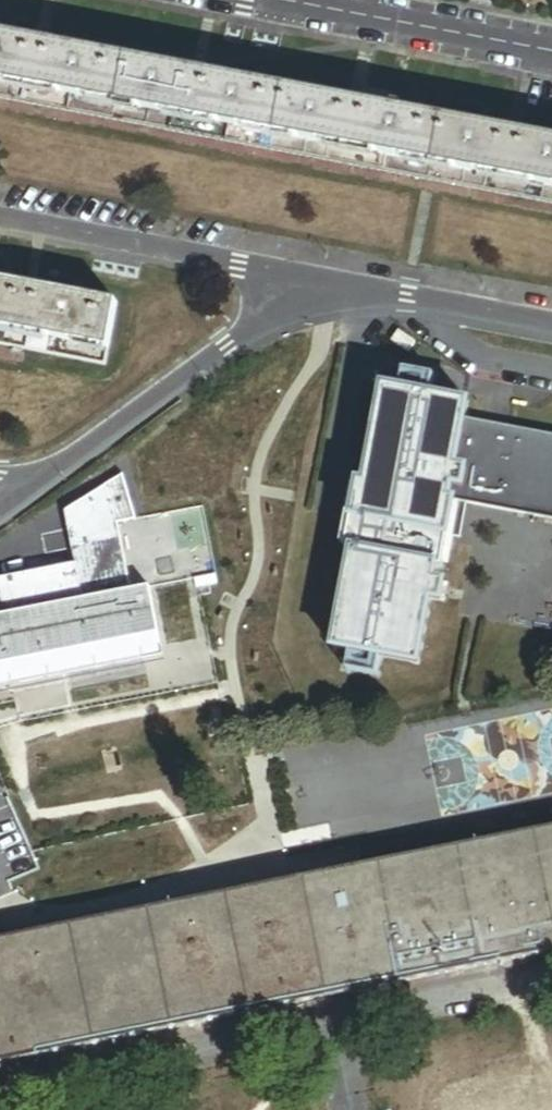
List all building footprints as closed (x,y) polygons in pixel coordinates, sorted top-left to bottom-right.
[(551,206),(551,139),(404,111),(391,109),(0,36),(0,103),(551,206)] [(391,109),(404,111),(406,103),(392,100),(391,109)] [(111,369),(123,306),(4,283),(0,282),(0,348),(111,369)] [(418,338),(400,327),(394,336),(411,348),(418,338)] [(385,396),(366,496),(455,513),(455,511),(468,513),(551,529),(551,445),(467,429),(470,413),(385,396)] [(8,681),(10,688),(145,663),(143,652),(160,649),(150,592),(132,596),(119,528),(136,525),(125,479),(64,518),(73,569),(39,575),(0,583),(0,682),(8,681)] [(356,517),(362,518),(366,496),(360,495),(356,517)] [(456,513),(455,513),(366,496),(362,518),(452,535),(456,513)] [(463,540),(468,513),(455,511),(455,513),(456,513),(452,535),(452,538),(463,540)] [(362,518),(356,517),(348,559),(354,560),(335,658),(420,674),(432,609),(446,612),(450,593),(436,591),(439,577),(444,578),(452,538),(452,535),(362,518)] [(160,649),(143,652),(145,663),(163,660),(160,649)] [(8,681),(0,682),(0,692),(10,690),(10,688),(8,681)] [(0,943),(0,1063),(2,1067),(551,956),(551,831),(0,943)]
